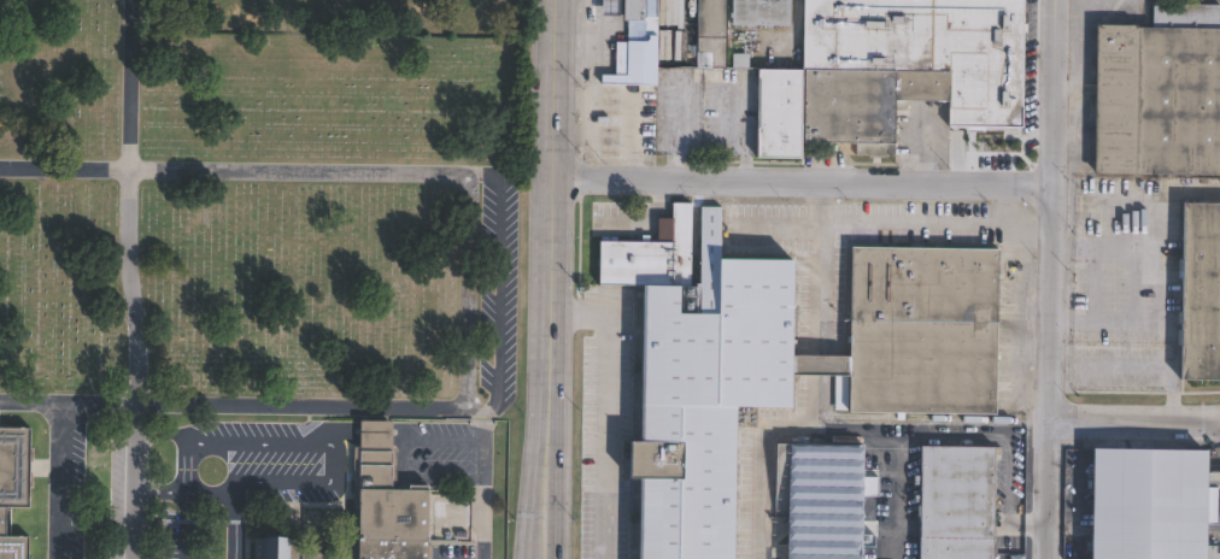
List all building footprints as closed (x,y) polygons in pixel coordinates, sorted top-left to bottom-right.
[(626,22),(626,0),(658,0),(658,17),(653,17),(653,31),(650,31),(650,35),(659,36),(658,86),(653,86),(652,146),(638,146),(639,84),(618,84),(617,157),(603,157),(603,75),(628,75),(628,22),(626,22)] [(699,66),(699,0),(727,0),(727,70),(804,69),(804,157),(759,157),(758,75),(729,75),(729,81),(694,81),(694,66),(699,66)] [(734,24),(735,0),(791,0),(791,25),(734,24)] [(804,70),(804,0),(1023,0),(1022,128),(950,126),(951,101),(897,101),(896,155),(856,155),(856,143),(807,142),(807,70),(804,70)] [(1152,5),(1219,6),(1219,174),(1095,172),(1098,25),(1152,27),(1152,5)] [(731,405),(731,558),(635,558),(635,477),(627,477),(627,440),(641,440),(641,282),(598,282),(598,241),(670,241),(670,202),(686,202),(685,286),(698,286),(699,206),(717,206),(717,259),(788,259),(788,354),(817,354),(849,354),(850,247),(992,248),(992,410),(847,410),(847,375),(817,375),(786,373),(786,405),(731,405)] [(1183,202),(1219,203),(1219,380),(1180,379),(1183,202)] [(433,489),(433,558),(362,558),(363,419),(394,422),(394,489),(433,489)] [(30,536),(10,536),(8,505),(33,505),(33,428),(0,428),(0,558),(30,558),(30,536)] [(862,445),(861,558),(785,558),(785,546),(774,546),(775,443),(862,445)] [(993,447),(992,558),(919,558),(920,446),(993,447)] [(1202,540),(1202,558),(1086,558),(1087,446),(1203,448),(1202,540)] [(301,540),(301,558),(256,558),(257,539),(301,540)] [(1218,551),(1219,551),(1219,558),(1202,558),(1202,540),(1218,540),(1218,551)]
